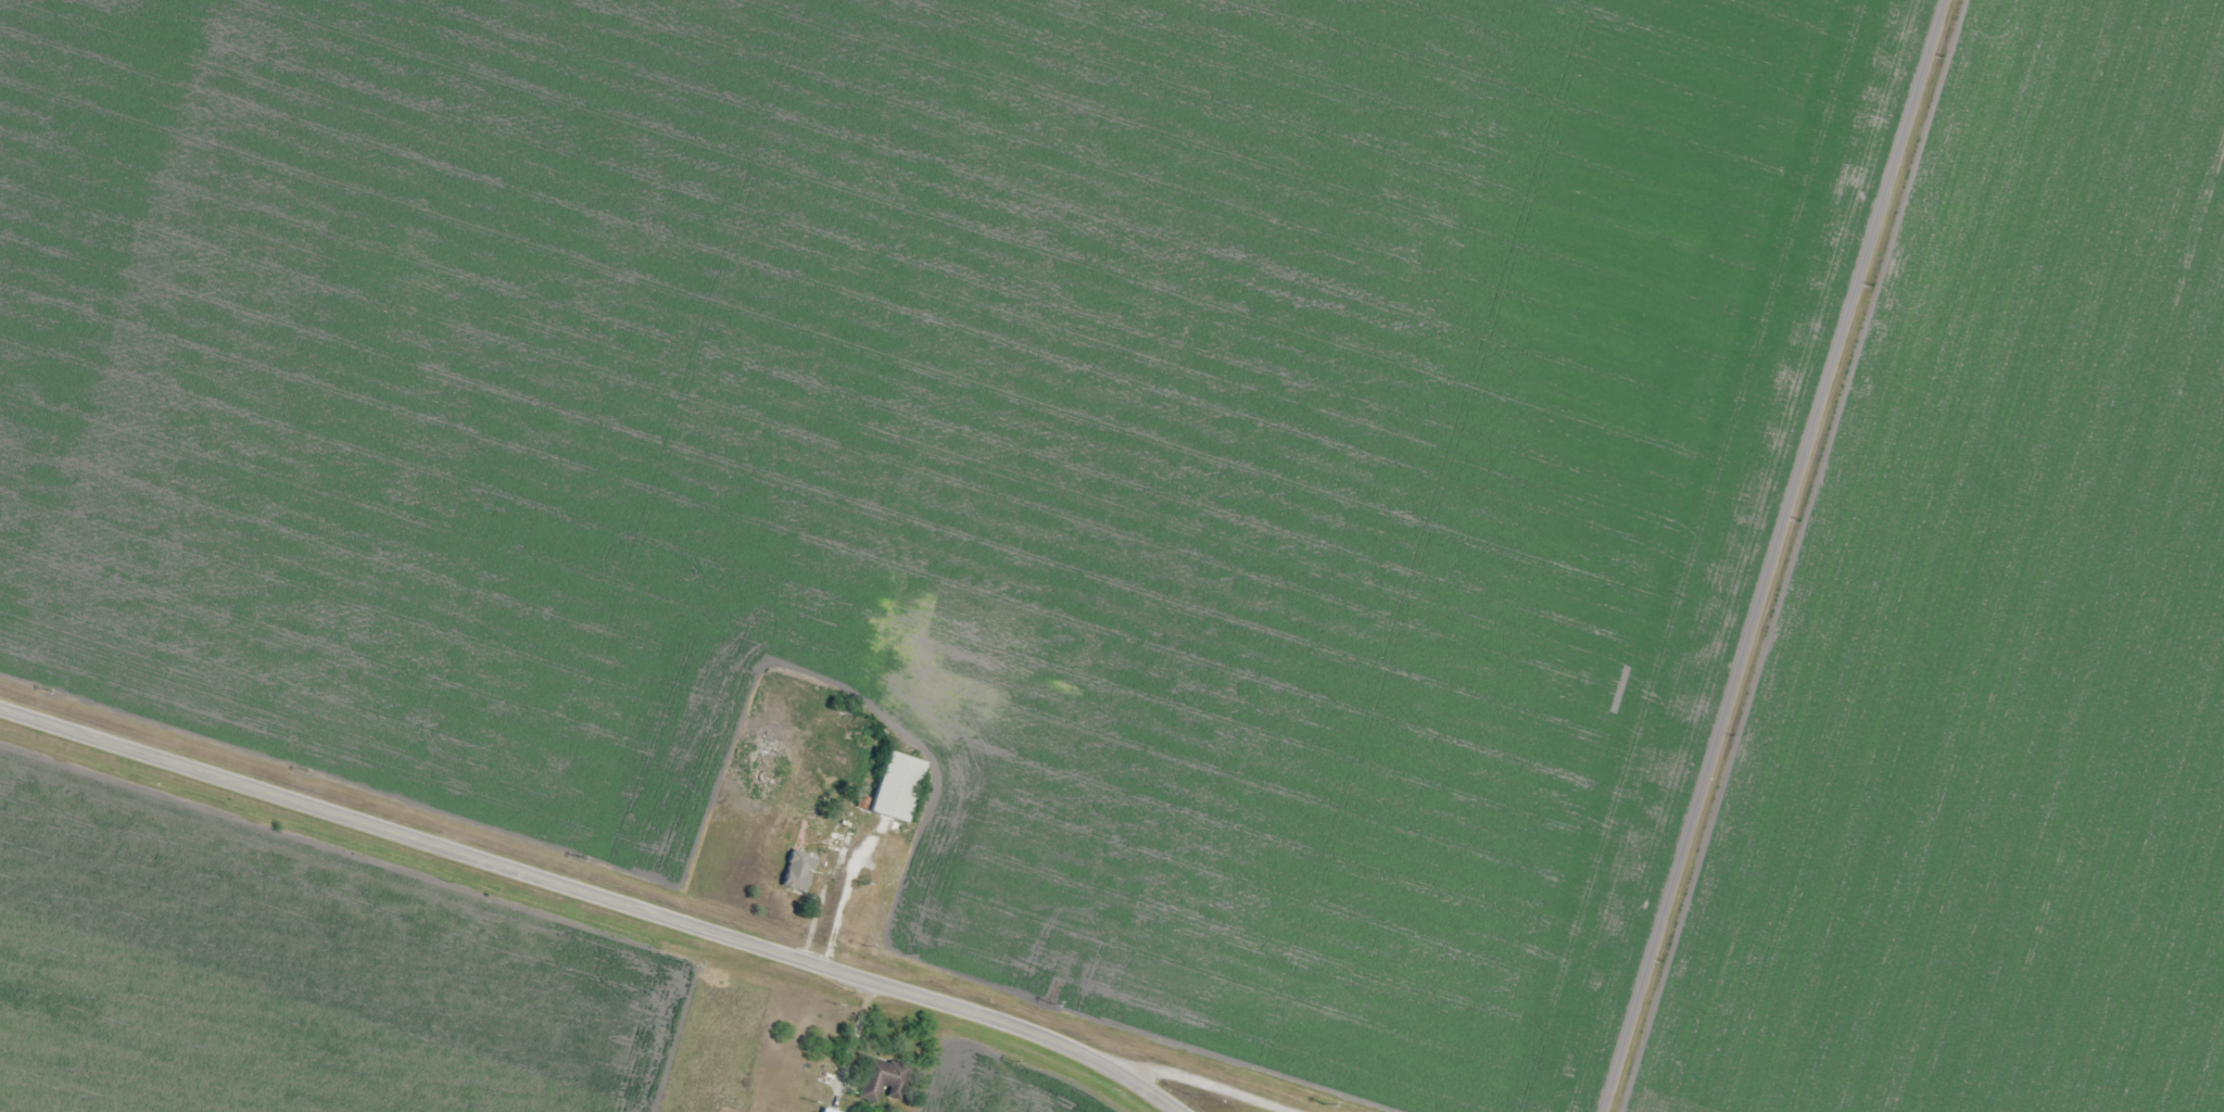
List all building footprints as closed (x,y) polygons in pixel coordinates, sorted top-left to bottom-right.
[(907,823),(923,760),(884,751),(869,814),(907,823)]
